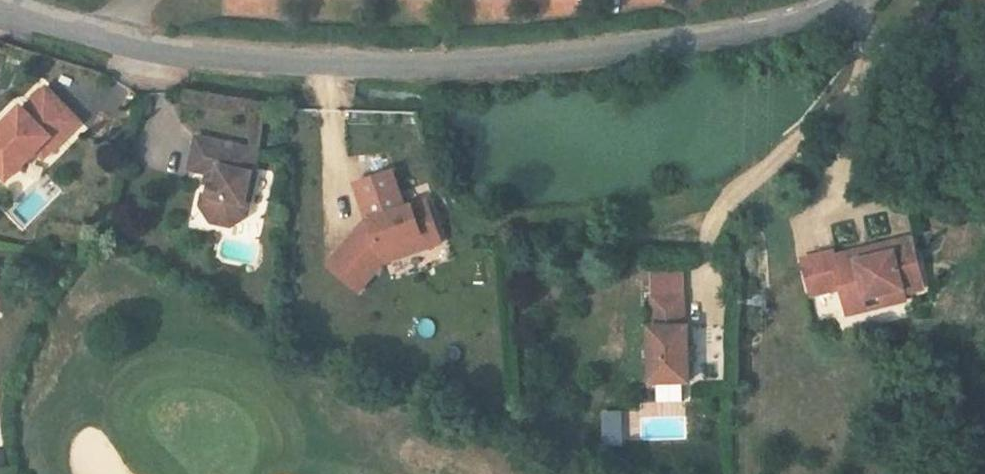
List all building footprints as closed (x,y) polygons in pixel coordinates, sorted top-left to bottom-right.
[(10,135),(7,130),(0,136),(0,195),(23,175),(29,181),(66,148),(36,113),(10,135)] [(238,182),(178,168),(170,199),(188,204),(198,206),(195,215),(191,214),(188,225),(186,233),(194,246),(210,250),(223,242),(233,202),(238,182)] [(421,255),(411,226),(390,234),(377,197),(340,211),(352,246),(354,251),(346,262),(341,259),(313,292),(344,318),(369,289),(398,278),(393,265),(421,255)] [(186,233),(188,225),(183,223),(180,234),(191,251),(211,256),(228,245),(238,203),(233,202),(223,242),(210,250),(194,246),(186,233)] [(188,204),(186,212),(191,214),(195,215),(198,206),(188,204)] [(346,262),(354,251),(352,246),(341,259),(346,262)] [(393,265),(398,278),(426,268),(421,255),(393,265)] [(829,318),(832,331),(854,327),(868,325),(870,336),(895,331),(893,323),(908,320),(900,271),(821,284),(820,280),(789,285),(796,324),(829,318)] [(635,406),(672,405),(672,353),(668,353),(667,322),(640,322),(639,353),(635,353),(635,406)] [(688,438),(687,412),(638,414),(639,441),(688,438)]
